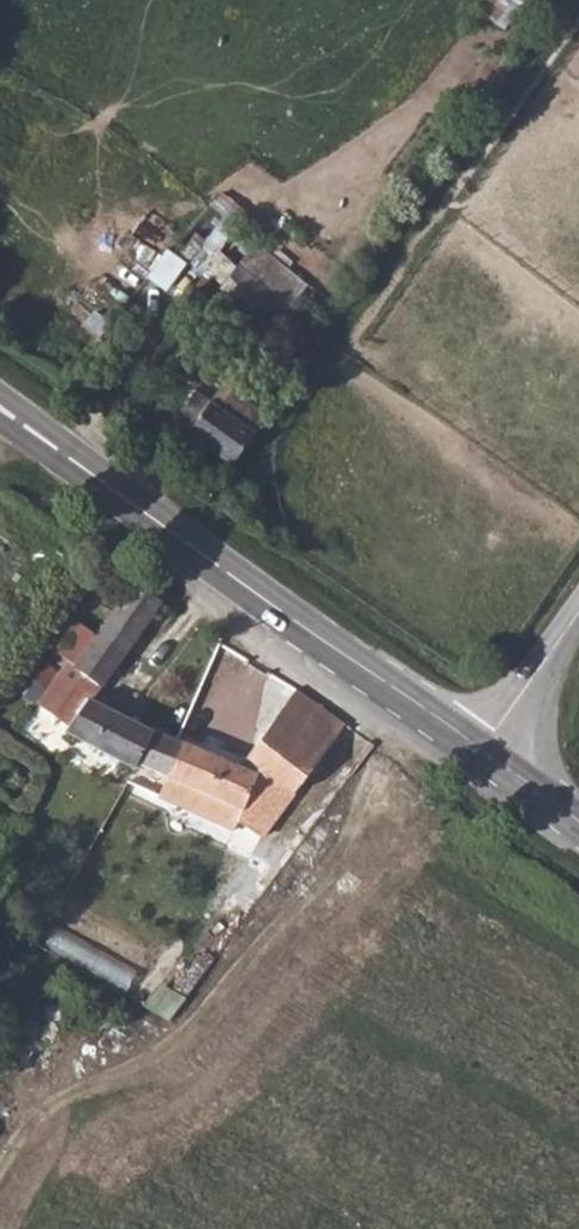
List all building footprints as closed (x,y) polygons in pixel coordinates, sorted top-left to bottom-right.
[(169,289),(189,262),(204,272),(248,211),(217,189),(153,278),(169,289)] [(305,314),(321,293),(271,252),(253,272),(305,314)] [(236,297),(284,337),(305,314),(253,272),(236,297)] [(219,400),(195,435),(252,478),(276,443),(247,420),(219,400)] [(276,443),(286,428),(256,405),(247,420),(276,443)] [(114,770),(119,766),(145,780),(158,741),(150,737),(102,706),(99,702),(107,689),(156,606),(128,585),(61,666),(55,661),(40,680),(26,668),(13,681),(29,695),(19,707),(53,735),(89,757),(114,770)] [(138,797),(183,813),(191,798),(224,813),(252,826),(341,731),(294,698),(250,759),(248,763),(257,776),(257,779),(252,780),(183,751),(158,741),(145,780),(138,797)] [(183,813),(216,826),(219,825),(224,813),(191,798),(183,813)] [(50,946),(130,986),(140,967),(59,927),(50,946)] [(160,981),(147,1003),(173,1018),(186,995),(160,981)]
